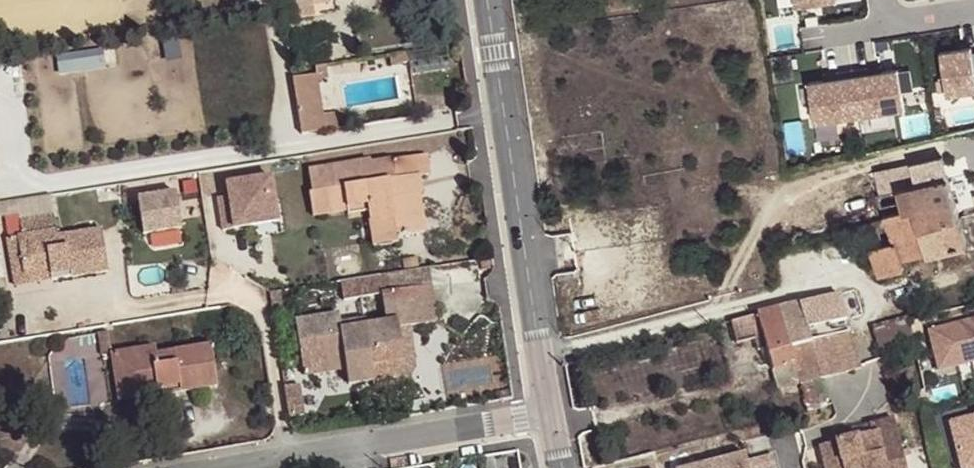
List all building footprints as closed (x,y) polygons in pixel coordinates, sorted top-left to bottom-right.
[(296,14),(312,13),(312,5),(328,3),(328,0),(294,0),(296,14)] [(937,47),(943,91),(973,86),(973,50),(972,39),(937,47)] [(59,53),(61,71),(109,65),(106,47),(59,53)] [(895,62),(809,75),(814,118),(902,104),(895,62)] [(315,69),(316,76),(316,80),(327,79),(325,67),(315,69)] [(292,80),(300,133),(324,130),(322,118),(316,80),(316,76),(292,80)] [(322,118),(324,130),(341,127),(340,116),(322,118)] [(820,132),(847,130),(846,119),(819,121),(820,132)] [(369,161),(322,167),(328,213),(349,211),(349,206),(367,204),(369,211),(371,223),(395,220),(396,234),(424,231),(419,194),(410,194),(408,177),(419,176),(428,175),(426,157),(370,166),(369,161)] [(918,231),(958,221),(941,159),(910,165),(916,186),(897,189),(904,213),(913,211),(918,231)] [(328,213),(322,167),(309,170),(311,193),(310,192),(314,215),(328,213)] [(421,193),(419,176),(408,177),(410,194),(419,194),(421,193)] [(223,231),(250,227),(249,220),(277,216),(272,179),(227,185),(229,197),(218,199),(223,231)] [(138,199),(143,235),(182,230),(176,193),(138,199)] [(349,206),(349,211),(349,214),(369,211),(367,204),(349,206)] [(900,260),(925,255),(918,231),(913,211),(904,213),(888,216),(895,243),(900,260)] [(249,220),(250,227),(278,223),(277,216),(249,220)] [(22,239),(18,239),(25,272),(49,269),(50,278),(103,271),(98,230),(56,237),(52,217),(19,221),(22,239)] [(397,241),(396,234),(395,220),(371,223),(374,243),(397,241)] [(964,245),(958,221),(918,231),(925,255),(964,245)] [(25,272),(18,239),(8,240),(16,283),(50,278),(49,269),(25,272)] [(902,269),(900,260),(895,243),(871,249),(878,275),(902,269)] [(484,268),(492,268),(491,258),(480,259),(481,268),(484,268)] [(429,286),(427,267),(404,271),(379,275),(381,293),(429,286)] [(433,320),(429,286),(381,293),(386,321),(364,325),(339,328),(339,322),(337,313),(295,321),(304,375),(345,369),(348,385),(374,382),(374,377),(393,374),(403,359),(398,326),(409,324),(433,320)] [(838,296),(798,307),(806,329),(844,320),(838,296)] [(797,305),(777,310),(790,354),(812,349),(820,379),(857,370),(855,362),(847,332),(809,341),(806,329),(798,307),(797,305)] [(777,310),(731,322),(735,343),(754,339),(758,351),(768,349),(778,392),(799,387),(806,413),(826,409),(824,397),(818,399),(812,382),(820,379),(812,349),(790,354),(777,310)] [(926,326),(933,368),(973,357),(973,313),(926,326)] [(339,328),(364,325),(364,318),(339,322),(339,328)] [(913,342),(908,322),(907,319),(875,327),(881,350),(913,342)] [(844,320),(806,329),(809,341),(847,332),(844,320)] [(413,354),(409,324),(398,326),(403,359),(393,374),(374,377),(374,382),(375,389),(395,385),(400,383),(404,380),(408,378),(410,373),(412,369),(413,365),(414,361),(413,354)] [(97,332),(101,355),(111,353),(108,331),(97,332)] [(153,385),(155,395),(213,387),(207,346),(156,354),(154,348),(122,352),(127,388),(153,385)] [(122,352),(111,353),(118,400),(155,395),(153,385),(127,388),(122,352)] [(494,391),(496,401),(511,398),(509,389),(494,391)] [(949,417),(959,463),(973,458),(973,410),(949,417)] [(868,425),(870,435),(852,439),(820,447),(825,467),(904,467),(892,420),(868,425)] [(870,435),(868,425),(849,429),(852,439),(870,435)] [(703,467),(770,467),(767,459),(741,466),(739,458),(703,467)]
